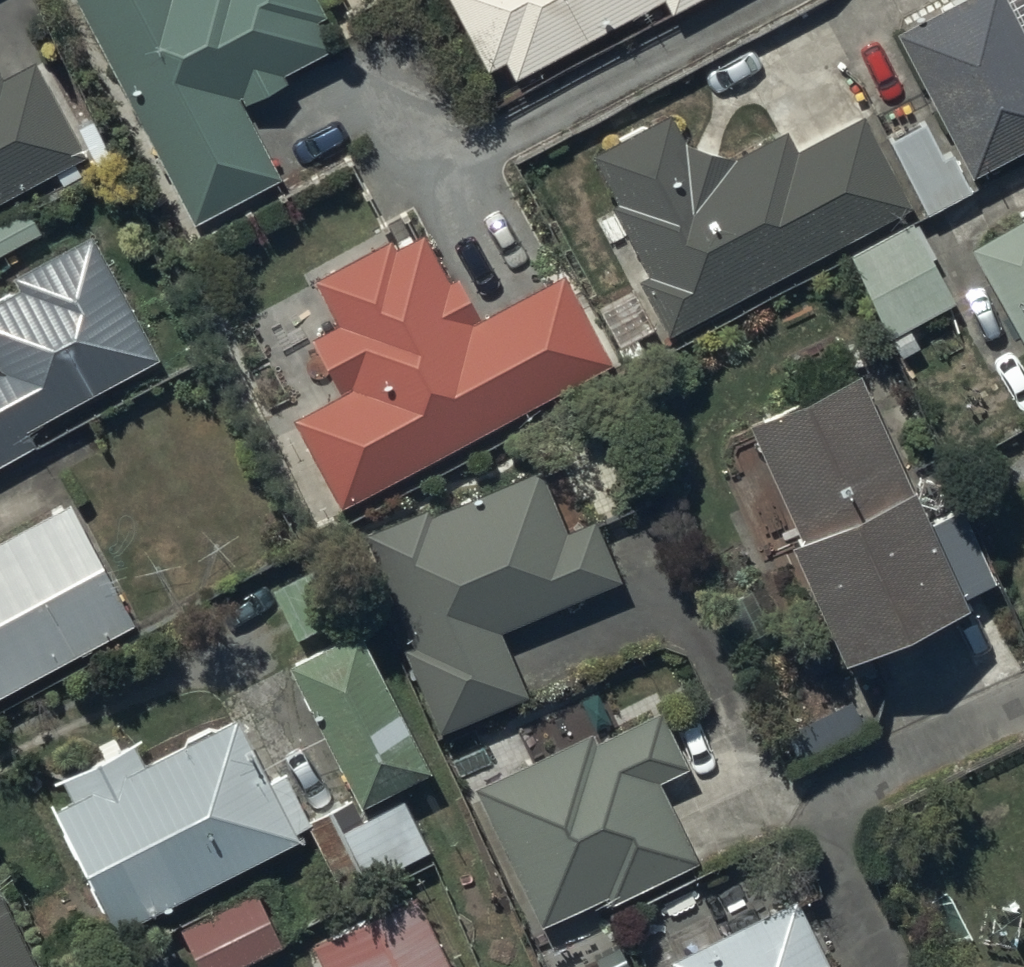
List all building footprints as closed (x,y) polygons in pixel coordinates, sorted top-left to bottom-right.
[(189,225),(279,178),(241,106),(284,83),(281,78),(332,50),(318,23),(323,20),(313,0),(70,0),(189,225)] [(485,73),(491,69),(497,79),(508,74),(511,80),(659,1),(667,16),(696,0),(445,0),(485,73)] [(893,34),(967,179),(1023,150),(1023,21),(1021,15),(1011,20),(1001,0),(959,0),(893,34)] [(82,155),(31,61),(0,78),(0,201),(82,155)] [(665,337),(906,205),(864,118),(792,153),(782,132),(725,159),(685,146),(668,114),(587,159),(612,204),(608,207),(646,276),(635,282),(665,337)] [(924,119),(884,140),(924,216),(964,194),(924,119)] [(0,220),(0,254),(40,232),(25,206),(0,220)] [(966,250),(1023,353),(1023,218),(966,250)] [(951,302),(908,222),(842,258),(886,338),(951,302)] [(337,394),(289,421),(336,510),(609,363),(560,275),(477,321),(452,276),(445,280),(419,233),(392,247),(387,238),(310,281),(334,325),(307,340),(337,394)] [(34,447),(25,431),(155,361),(92,234),(12,278),(18,288),(0,298),(0,465),(34,447)] [(856,376),(746,426),(796,541),(782,547),(834,664),(960,609),(955,600),(993,583),(962,511),(923,528),(856,376)] [(409,649),(399,653),(435,735),(525,697),(497,633),(616,582),(589,520),(563,532),(536,469),(427,516),(424,509),(360,537),(392,611),(378,617),(390,646),(405,639),(409,649)] [(0,540),(0,698),(136,625),(69,502),(0,540)] [(352,630),(280,666),(354,809),(429,770),(352,630)] [(801,756),(861,725),(848,701),(788,732),(801,756)] [(585,733),(470,789),(538,930),(600,900),(603,908),(695,864),(656,782),(686,768),(659,712),(591,744),(585,733)] [(68,801),(47,811),(110,937),(294,840),(291,835),(306,827),(278,774),(263,782),(230,719),(149,761),(137,736),(56,779),(68,801)] [(400,799),(334,832),(362,886),(428,853),(400,799)] [(663,961),(666,966),(823,966),(818,956),(828,951),(816,927),(807,932),(791,899),(767,911),(757,890),(754,891),(742,866),(700,887),(722,932),(663,961)] [(176,930),(193,966),(238,966),(281,946),(255,892),(176,930)] [(309,945),(319,966),(447,966),(413,896),(309,945)] [(0,899),(0,966),(33,966),(0,899)]
